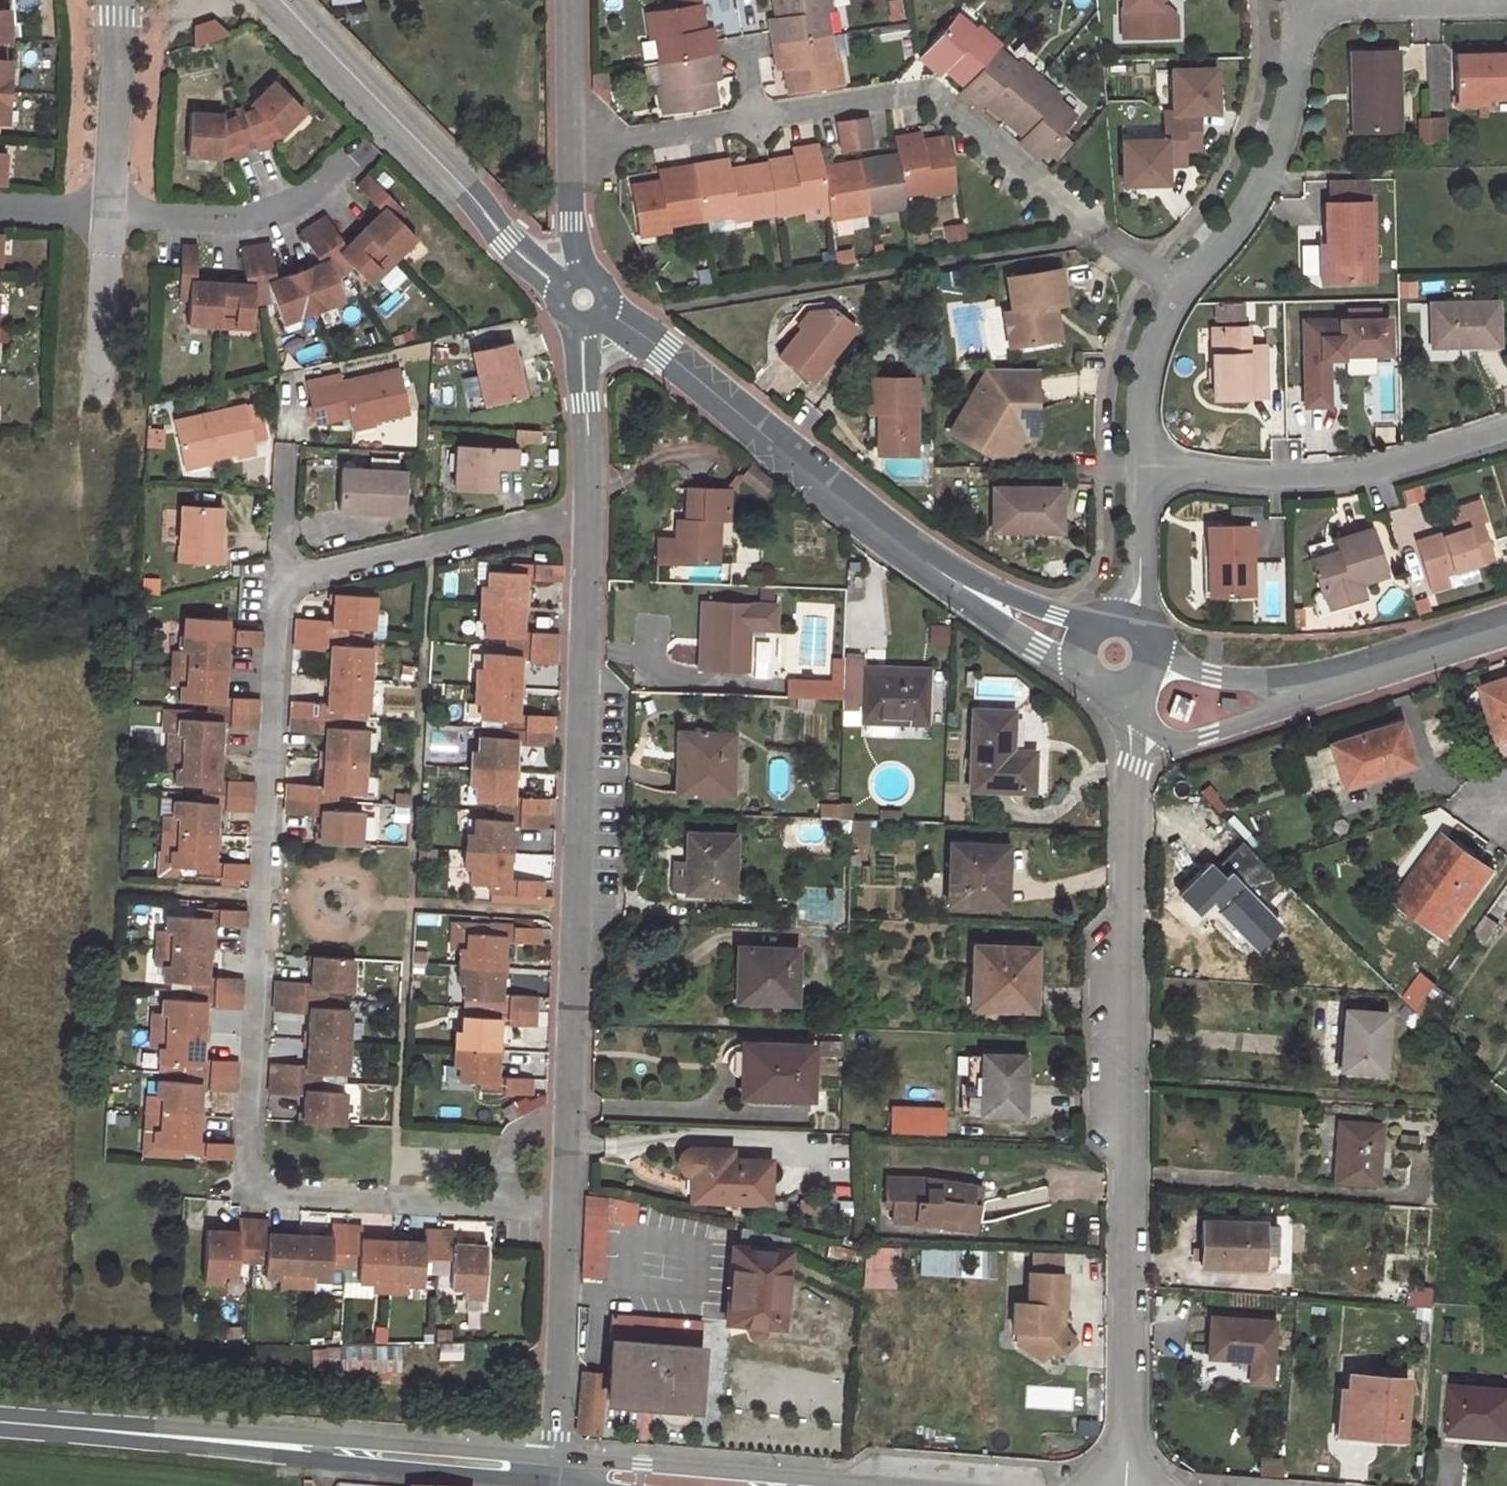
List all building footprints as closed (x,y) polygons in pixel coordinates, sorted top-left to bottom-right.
[(828,0),(773,0),(775,15),(780,14),(781,20),(769,22),(773,46),(829,36),(826,12),(830,11),(828,0)] [(1121,2),(1128,2),(1129,25),(1175,24),(1174,4),(1170,0),(1121,0),(1121,2)] [(702,2),(648,9),(652,38),(658,37),(661,63),(717,54),(714,30),(701,32),(701,26),(705,26),(702,2)] [(191,43),(226,29),(211,14),(192,22),(191,43)] [(976,29),(958,14),(920,56),(940,73),(948,64),(953,69),(950,72),(964,84),(996,46),(999,43),(979,25),(976,29)] [(879,27),(881,35),(910,31),(908,23),(879,27)] [(787,96),(842,88),(838,59),(833,59),(829,36),(773,46),(776,68),(789,67),(789,72),(784,73),(787,96)] [(1039,76),(1019,59),(1015,63),(996,46),(964,84),(958,89),(979,107),(987,98),(991,102),(988,105),(1003,118),(1039,76)] [(1399,129),(1397,51),(1351,52),(1352,86),(1359,86),(1360,130),(1399,129)] [(1456,55),(1457,104),(1487,103),(1488,96),(1506,95),(1506,53),(1456,55)] [(708,78),(720,76),(717,54),(661,63),(664,85),(659,86),(663,113),(716,105),(713,84),(709,84),(708,78)] [(7,75),(8,57),(0,57),(0,74),(7,75)] [(1218,68),(1175,69),(1176,112),(1167,112),(1168,139),(1125,140),(1126,184),(1169,182),(1169,165),(1188,165),(1188,147),(1202,147),(1202,113),(1219,113),(1218,68)] [(606,89),(606,75),(597,76),(597,90),(606,89)] [(1054,97),(1057,92),(1039,76),(1003,118),(1017,130),(1020,127),(1025,131),(1016,140),(1038,158),(1074,114),(1054,97)] [(267,135),(282,129),(292,120),(286,114),(299,102),(275,78),(254,98),(238,103),(255,147),(269,141),(267,135)] [(230,107),(247,150),(255,147),(238,103),(230,107)] [(201,153),(217,155),(229,150),(231,156),(247,150),(230,107),(215,112),(187,111),(185,146),(201,147),(201,153)] [(1445,114),(1430,115),(1430,135),(1445,134),(1445,114)] [(873,144),(868,117),(839,121),(843,148),(873,144)] [(921,133),(895,137),(897,152),(903,193),(928,189),(929,194),(957,191),(948,137),(922,141),(921,133)] [(819,144),(794,148),(795,154),(796,159),(790,160),(789,155),(768,158),(776,214),(804,210),(803,204),(827,201),(822,164),(819,144)] [(897,152),(859,159),(867,212),(905,206),(903,193),(897,152)] [(729,169),(728,159),(719,161),(720,171),(729,169)] [(830,217),(867,212),(859,159),(822,164),(827,201),(830,217)] [(701,220),(732,214),(733,220),(766,216),(758,164),(729,169),(720,171),(719,161),(692,165),(701,220)] [(638,236),(670,232),(669,225),(701,220),(692,165),(666,169),(667,180),(659,181),(630,186),(638,236)] [(658,171),(659,181),(667,180),(666,169),(658,171)] [(415,234),(398,216),(404,210),(367,172),(355,182),(380,208),(361,226),(386,252),(397,241),(402,246),(415,234)] [(1371,201),(1371,200),(1370,183),(1328,184),(1329,201),(1371,201)] [(1371,201),(1329,201),(1326,201),(1327,222),(1321,222),(1322,278),(1374,278),(1371,201)] [(361,226),(344,242),(324,213),(312,221),(343,269),(352,263),(367,279),(381,266),(376,262),(386,252),(361,226)] [(296,266),(309,302),(322,297),(324,302),(342,296),(334,274),(343,269),(312,221),(298,229),(317,259),(296,266)] [(963,226),(949,228),(951,244),(965,242),(963,226)] [(186,295),(185,319),(217,321),(219,278),(195,278),(195,242),(180,241),(178,295),(186,295)] [(271,296),(280,319),(298,312),(296,307),(309,302),(296,266),(275,274),(268,241),(253,243),(262,297),(271,296)] [(219,278),(217,321),(249,323),(250,299),(262,297),(253,243),(238,245),(243,279),(219,278)] [(848,260),(847,250),(835,252),(836,261),(848,260)] [(393,265),(378,281),(390,291),(404,275),(393,265)] [(1063,301),(1057,268),(1004,276),(1010,310),(1002,311),(1007,346),(1031,342),(1030,334),(1056,330),(1054,316),(1049,310),(1048,304),(1063,301)] [(1214,301),(1214,319),(1242,319),(1242,300),(1214,301)] [(1498,301),(1430,303),(1431,339),(1462,339),(1462,344),(1499,343),(1498,301)] [(851,327),(830,309),(815,311),(801,330),(798,328),(776,355),(783,360),(807,380),(808,381),(851,327)] [(1304,319),(1305,404),(1329,404),(1328,356),(1342,356),(1342,353),(1379,353),(1379,318),(1304,319)] [(1246,327),(1212,328),(1213,397),(1264,396),(1263,344),(1246,345),(1246,327)] [(508,338),(469,347),(473,363),(481,401),(519,391),(511,354),(508,338)] [(524,390),(516,352),(511,354),(519,391),(520,391),(524,390)] [(807,380),(783,360),(767,380),(791,400),(807,380)] [(1034,410),(1034,367),(985,366),(948,430),(985,452),(1010,410),(1034,410)] [(395,367),(306,389),(314,422),(348,415),(349,423),(407,409),(395,367)] [(468,406),(481,403),(473,375),(461,378),(468,406)] [(911,453),(912,379),(866,378),(865,436),(875,436),(876,452),(911,453)] [(242,404),(174,419),(173,419),(183,462),(236,450),(237,456),(255,453),(242,404)] [(1010,410),(985,452),(1010,452),(1022,432),(1034,432),(1034,410),(1010,410)] [(515,444),(455,441),(452,483),(491,485),(492,463),(514,465),(515,444)] [(452,477),(453,451),(441,450),(440,476),(452,477)] [(337,506),(400,510),(403,468),(339,464),(337,506)] [(685,519),(684,539),(675,539),(655,538),(655,561),(716,564),(718,520),(726,521),(728,489),(686,487),(685,519)] [(1059,534),(1059,488),(992,488),(992,531),(1039,531),(1039,534),(1050,534),(1059,534)] [(1492,557),(1479,521),(1484,520),(1477,500),(1455,507),(1458,516),(1453,518),(1456,528),(1416,541),(1432,590),(1448,585),(1444,573),(1492,557)] [(181,502),(178,556),(221,558),(222,542),(217,542),(220,504),(181,502)] [(676,518),(675,539),(684,539),(685,519),(676,518)] [(1249,594),(1247,525),(1210,526),(1210,555),(1211,595),(1249,594)] [(1383,574),(1370,529),(1336,540),(1339,551),(1311,560),(1322,593),(1324,593),(1329,608),(1364,597),(1359,582),(1383,574)] [(1201,555),(1201,595),(1211,595),(1210,555),(1201,555)] [(562,569),(506,564),(506,571),(495,570),(493,587),(485,587),(484,602),(492,603),(503,604),(528,606),(530,586),(561,588),(562,569)] [(1476,567),(1449,573),(1451,582),(1478,576),(1476,567)] [(378,603),(338,599),(337,621),(300,619),(299,632),(311,633),(332,635),(336,635),(351,636),(352,629),(370,631),(376,631),(377,617),(378,603)] [(528,606),(503,604),(492,603),(484,602),(483,619),(491,620),(490,636),(501,637),(507,637),(506,646),(525,648),(559,650),(559,636),(526,634),(528,606)] [(694,603),(691,666),(698,666),(701,604),(694,603)] [(701,604),(698,666),(746,669),(748,629),(774,630),(775,607),(701,604)] [(388,639),(390,618),(377,617),(376,631),(370,631),(369,637),(376,638),(388,639)] [(479,619),(478,643),(481,644),(489,645),(493,645),(500,645),(501,637),(490,636),(491,620),(483,619),(479,619)] [(197,634),(175,632),(173,657),(186,658),(187,645),(196,646),(197,634)] [(334,654),(334,663),(333,675),(348,676),(365,678),(366,678),(373,678),(374,665),(375,650),(368,649),(350,648),(351,636),(336,635),(332,635),(311,633),(299,632),(298,652),(334,654)] [(213,667),(230,669),(231,654),(262,656),(263,641),(215,636),(214,647),(196,646),(187,645),(186,658),(173,657),(172,664),(186,665),(195,666),(213,667)] [(388,639),(376,638),(369,637),(368,649),(375,650),(374,665),(386,665),(388,639)] [(478,643),(476,667),(480,667),(488,668),(489,657),(490,657),(499,658),(500,645),(493,645),(489,645),(481,644),(478,643)] [(503,686),(521,688),(523,667),(558,670),(559,650),(525,648),(506,646),(505,659),(499,658),(490,657),(489,657),(488,668),(480,667),(479,684),(487,685),(490,685),(497,686),(503,686)] [(926,720),(927,671),(864,669),(864,658),(843,657),(842,679),(842,698),(842,709),(862,711),(862,730),(866,734),(893,735),(898,731),(898,720),(926,720)] [(228,691),(230,669),(213,667),(195,666),(186,665),(172,664),(171,678),(185,679),(184,690),(193,691),(211,693),(209,708),(227,710),(257,713),(259,694),(228,691)] [(333,675),(331,704),(294,701),(293,716),(330,718),(346,719),(346,712),(363,713),(370,713),(371,700),(373,678),(366,678),(365,678),(348,676),(333,675)] [(786,696),(842,698),(842,679),(836,679),(787,676),(786,696)] [(171,678),(169,705),(183,706),(192,707),(193,691),(184,690),(185,679),(171,678)] [(1486,689),(1489,699),(1483,700),(1481,703),(1479,707),(1480,711),(1481,715),(1485,718),(1490,718),(1495,717),(1503,743),(1506,742),(1506,683),(1486,689)] [(519,715),(521,688),(503,686),(497,686),(490,685),(487,685),(479,684),(478,699),(486,699),(485,716),(494,716),(500,717),(499,728),(518,729),(556,732),(556,717),(519,715)] [(1185,719),(1192,701),(1175,695),(1169,714),(1185,719)] [(1220,698),(1219,708),(1235,710),(1236,699),(1220,698)] [(474,699),(472,726),(476,726),(484,727),(486,727),(494,727),(494,716),(485,716),(486,699),(478,699),(474,699)] [(371,700),(370,713),(363,713),(363,720),(369,720),(382,721),(384,701),(384,700),(371,700)] [(169,705),(167,735),(181,736),(181,726),(190,727),(192,707),(183,706),(169,705)] [(209,708),(208,729),(190,727),(181,726),(181,736),(167,735),(166,745),(180,746),(188,747),(206,749),(224,750),(225,735),(255,737),(257,713),(227,710),(209,708)] [(1011,750),(1012,712),(973,710),(970,789),(1032,791),(1034,753),(1011,750)] [(346,719),(330,718),(293,716),(292,735),(329,738),(327,757),(343,757),(359,759),(360,759),(366,759),(367,745),(368,732),(362,732),(345,731),(346,719)] [(381,747),(382,721),(369,720),(363,720),(362,732),(368,732),(367,745),(381,747)] [(1373,776),(1411,764),(1398,725),(1304,753),(1314,786),(1342,778),(1371,769),(1373,776)] [(472,726),(470,752),(474,753),(482,753),(483,740),(492,741),(494,727),(486,727),(484,727),(476,726),(472,726)] [(496,767),(515,768),(517,746),(555,748),(556,732),(518,729),(499,728),(498,741),(492,741),(483,740),(482,753),(474,753),(473,765),(481,766),(483,766),(490,766),(496,767)] [(732,735),(679,733),(677,793),(730,795),(732,735)] [(222,773),(224,750),(206,749),(188,747),(180,746),(166,745),(165,761),(179,762),(178,774),(186,775),(204,776),(203,786),(220,788),(251,791),(252,776),(222,773)] [(327,757),(326,780),(288,778),(287,794),(324,796),(340,798),(341,791),(357,791),(364,791),(365,780),(366,759),(360,759),(359,759),(343,757),(327,757)] [(178,774),(179,762),(165,761),(163,782),(177,784),(186,784),(186,775),(178,774)] [(513,796),(515,768),(496,767),(490,766),(483,766),(481,766),(473,765),(472,784),(480,785),(479,797),(488,798),(494,798),(493,807),(512,809),(549,811),(549,798),(513,796)] [(1344,785),(1373,776),(1371,769),(1342,778),(1344,785)] [(377,800),(378,781),(365,780),(364,791),(357,791),(356,799),(363,799),(377,800)] [(177,784),(163,782),(161,814),(175,814),(176,804),(184,804),(186,784),(177,784)] [(467,784),(466,805),(471,806),(478,806),(479,806),(487,807),(488,798),(479,797),(480,785),(472,784),(467,784)] [(203,786),(201,806),(184,804),(176,804),(175,814),(161,814),(160,824),(174,825),(183,826),(200,827),(217,829),(218,812),(249,814),(251,791),(220,788),(203,786)] [(340,798),(324,796),(287,794),(286,814),(323,816),(322,836),(361,839),(362,824),(363,811),(355,810),(340,809),(340,798)] [(375,826),(377,800),(363,799),(356,799),(355,810),(363,811),(362,824),(375,826)] [(466,805),(464,833),(469,833),(476,833),(477,821),(486,821),(487,807),(479,806),(478,806),(471,806),(466,805)] [(493,807),(492,821),(486,821),(477,821),(476,833),(469,833),(468,846),(475,847),(476,847),(484,847),(508,849),(510,827),(547,829),(549,811),(512,809),(493,807)] [(866,819),(850,818),(850,841),(865,842),(866,819)] [(217,829),(200,827),(183,826),(174,825),(160,824),(159,838),(173,839),(173,850),(181,851),(197,852),(196,865),(245,870),(246,853),(215,851),(217,829)] [(733,834),(687,833),(685,899),(709,900),(710,893),(731,894),(733,834)] [(1494,871),(1444,836),(1398,901),(1447,935),(1494,871)] [(157,862),(180,864),(181,851),(173,850),(173,839),(159,838),(157,862)] [(1002,845),(950,843),(948,902),(1000,904),(1002,845)] [(506,876),(508,849),(484,847),(476,847),(475,847),(468,846),(466,870),(474,870),(473,881),(482,881),(481,892),(542,897),(544,879),(506,876)] [(1219,875),(1208,862),(1174,894),(1195,916),(1208,903),(1255,952),(1281,927),(1226,868),(1219,875)] [(153,906),(151,929),(166,930),(167,917),(176,918),(177,907),(153,906)] [(208,944),(210,928),(242,929),(243,914),(193,910),(192,918),(176,918),(167,917),(166,930),(151,929),(150,939),(165,941),(174,941),(191,942),(208,944)] [(1483,944),(1497,923),(1486,914),(1471,935),(1483,944)] [(467,962),(488,964),(502,965),(504,941),(539,943),(540,929),(491,926),(490,933),(469,932),(468,951),(462,951),(461,962),(467,962)] [(172,969),(189,971),(187,986),(205,988),(237,990),(239,971),(207,968),(208,944),(191,942),(174,941),(165,941),(150,939),(149,955),(164,956),(163,969),(172,969)] [(1034,948),(973,946),(972,1005),(1033,1007),(1034,948)] [(797,949),(742,947),(741,968),(737,968),(736,1001),(795,1003),(797,949)] [(149,955),(147,982),(162,984),(171,985),(172,969),(163,969),(164,956),(149,955)] [(354,959),(312,956),(311,981),(276,979),(275,995),(310,997),(328,999),(328,993),(342,994),(351,995),(352,977),(354,959)] [(473,995),(485,996),(484,1007),(499,1008),(535,1010),(536,996),(500,994),(502,965),(488,964),(467,962),(461,962),(460,978),(466,979),(465,994),(473,995)] [(1409,966),(1394,985),(1417,1002),(1431,983),(1409,966)] [(352,977),(351,995),(342,994),(341,999),(350,1000),(364,1001),(366,978),(352,977)] [(455,978),(453,1004),(458,1005),(464,1005),(472,1006),(473,995),(465,994),(466,979),(460,978),(455,978)] [(147,982),(145,1011),(160,1013),(161,1001),(170,1001),(171,985),(162,984),(147,982)] [(1431,1026),(1451,997),(1435,985),(1416,1011),(1417,1013),(1431,1026)] [(168,1023),(185,1025),(203,1026),(204,1010),(236,1012),(237,990),(205,988),(187,986),(186,1002),(170,1001),(161,1001),(160,1013),(145,1011),(145,1021),(160,1023),(168,1023)] [(307,1038),(325,1039),(338,1040),(347,1041),(348,1024),(349,1009),(340,1009),(327,1008),(328,999),(310,997),(275,995),(273,1014),(308,1017),(307,1038)] [(362,1024),(364,1001),(350,1000),(341,999),(340,1009),(349,1009),(348,1024),(362,1024)] [(464,1015),(471,1016),(472,1006),(464,1005),(458,1005),(453,1004),(451,1029),(457,1029),(463,1030),(464,1015)] [(481,1048),(496,1049),(498,1023),(534,1026),(535,1010),(499,1008),(484,1007),(484,1017),(471,1016),(464,1015),(463,1030),(457,1029),(456,1045),(462,1046),(481,1048)] [(1386,1014),(1344,1011),(1340,1070),(1382,1072),(1386,1014)] [(1409,1024),(1425,1035),(1431,1026),(1417,1013),(1409,1024)] [(201,1049),(203,1026),(185,1025),(168,1023),(160,1023),(145,1021),(144,1037),(159,1039),(158,1051),(166,1052),(183,1053),(182,1067),(200,1069),(231,1072),(233,1051),(201,1049)] [(144,1037),(142,1063),(157,1065),(165,1065),(166,1052),(158,1051),(159,1039),(144,1037)] [(307,1038),(305,1065),(270,1062),(269,1076),(304,1080),(321,1081),(322,1075),(335,1075),(344,1076),(345,1063),(347,1041),(338,1040),(325,1039),(307,1038)] [(747,1043),(747,1049),(743,1049),(737,1050),(732,1054),(729,1060),(729,1065),(730,1069),(736,1074),(742,1076),(751,1076),(751,1096),(811,1098),(813,1045),(747,1043)] [(460,1079),(479,1080),(478,1088),(530,1091),(531,1076),(494,1074),(496,1049),(481,1048),(462,1046),(456,1045),(454,1063),(461,1063),(460,1079)] [(1024,1114),(1024,1055),(982,1054),(981,1113),(1024,1114)] [(157,1065),(142,1063),(139,1094),(155,1095),(156,1083),(164,1083),(165,1065),(157,1065)] [(358,1065),(345,1063),(344,1076),(335,1075),(335,1082),(344,1083),(357,1084),(358,1065)] [(162,1108),(179,1109),(197,1111),(198,1093),(229,1095),(231,1072),(200,1069),(182,1067),(180,1084),(164,1083),(156,1083),(155,1095),(139,1094),(139,1106),(154,1107),(162,1108)] [(334,1092),(321,1091),(321,1081),(304,1080),(269,1076),(268,1097),(303,1100),(301,1122),(340,1125),(342,1108),(343,1092),(334,1092)] [(355,1108),(357,1084),(344,1083),(335,1082),(334,1092),(343,1092),(342,1108),(355,1108)] [(889,1133),(946,1133),(946,1105),(889,1105),(889,1133)] [(160,1132),(177,1133),(176,1142),(226,1146),(227,1133),(196,1130),(197,1111),(179,1109),(162,1108),(154,1107),(139,1106),(138,1119),(153,1120),(153,1131),(160,1132)] [(138,1119),(136,1138),(160,1140),(160,1132),(153,1131),(153,1120),(138,1119)] [(1333,1180),(1377,1184),(1381,1123),(1338,1120),(1333,1180)] [(732,1158),(731,1149),(694,1148),(690,1148),(685,1150),(680,1156),(679,1160),(679,1164),(681,1170),(684,1173),(687,1174),(698,1174),(697,1192),(727,1193),(727,1200),(768,1201),(768,1160),(732,1158)] [(934,1227),(934,1223),(954,1226),(955,1219),(975,1221),(978,1202),(971,1200),(973,1185),(929,1178),(885,1177),(884,1199),(893,1200),(893,1206),(893,1221),(915,1221),(915,1227),(934,1227)] [(981,1186),(973,1185),(971,1200),(978,1202),(981,1186)] [(605,1223),(607,1197),(586,1196),(582,1275),(602,1276),(605,1223)] [(974,1229),(975,1221),(955,1219),(954,1226),(974,1229)] [(237,1233),(210,1231),(205,1284),(219,1285),(220,1277),(236,1279),(237,1271),(238,1266),(252,1267),(254,1235),(255,1222),(237,1221),(237,1233)] [(1203,1221),(1201,1265),(1262,1267),(1262,1266),(1277,1267),(1278,1223),(1203,1221)] [(297,1270),(299,1238),(267,1236),(268,1223),(255,1222),(254,1235),(252,1267),(263,1267),(262,1273),(262,1281),(281,1283),(282,1283),(296,1284),(296,1276),(297,1270)] [(790,1235),(741,1227),(739,1247),(731,1321),(750,1324),(750,1329),(751,1335),(755,1339),(759,1340),(764,1339),(766,1335),(767,1332),(767,1325),(782,1326),(790,1235)] [(299,1238),(297,1270),(296,1276),(296,1284),(311,1285),(329,1287),(329,1279),(330,1273),(341,1274),(343,1241),(343,1229),(333,1229),(332,1241),(299,1238)] [(356,1289),(371,1291),(371,1298),(387,1300),(387,1292),(388,1283),(388,1278),(390,1245),(361,1243),(362,1231),(343,1229),(343,1241),(341,1274),(357,1275),(356,1281),(356,1289)] [(390,1245),(388,1278),(388,1283),(387,1292),(387,1300),(406,1301),(406,1294),(423,1295),(424,1287),(425,1280),(436,1281),(438,1249),(439,1237),(421,1235),(420,1247),(390,1245)] [(438,1249),(436,1281),(451,1283),(450,1289),(450,1297),(465,1299),(465,1306),(481,1308),(484,1252),(454,1250),(455,1238),(439,1237),(438,1249)] [(739,1247),(733,1246),(727,1306),(725,1321),(731,1321),(739,1247)] [(921,1249),(920,1275),(959,1275),(960,1249),(921,1249)] [(218,1291),(250,1293),(250,1288),(251,1280),(251,1272),(237,1271),(236,1279),(220,1277),(219,1285),(218,1291)] [(281,1283),(262,1281),(262,1273),(251,1272),(251,1280),(250,1288),(250,1293),(281,1296),(282,1283),(281,1283)] [(1027,1303),(1014,1302),(1013,1331),(1018,1331),(1017,1344),(1042,1360),(1049,1352),(1063,1352),(1075,1341),(1062,1326),(1064,1273),(1029,1272),(1027,1303)] [(310,1298),(339,1301),(339,1295),(340,1288),(340,1280),(329,1279),(329,1287),(311,1285),(310,1293),(310,1298)] [(339,1301),(371,1303),(371,1298),(371,1291),(356,1289),(356,1281),(340,1280),(340,1288),(339,1295),(339,1301)] [(405,1306),(434,1309),(434,1304),(435,1296),(435,1287),(424,1287),(423,1295),(406,1294),(406,1301),(405,1306)] [(465,1299),(450,1297),(450,1289),(435,1287),(435,1296),(434,1304),(434,1309),(465,1311),(465,1306),(465,1299)] [(609,1341),(611,1341),(699,1349),(701,1321),(611,1314),(609,1341)] [(1211,1316),(1208,1357),(1251,1360),(1250,1381),(1270,1382),(1274,1321),(1211,1316)] [(699,1349),(611,1341),(609,1373),(582,1371),(576,1432),(599,1434),(602,1397),(608,1397),(608,1399),(657,1403),(659,1407),(661,1411),(665,1416),(670,1419),(675,1421),(681,1420),(694,1408),(699,1349)] [(311,1345),(311,1376),(399,1376),(399,1345),(311,1345)] [(1405,1414),(1408,1377),(1347,1373),(1345,1388),(1341,1432),(1397,1436),(1399,1413),(1405,1414)] [(1455,1387),(1451,1433),(1506,1437),(1506,1392),(1455,1387)] [(1339,1388),(1335,1432),(1341,1432),(1345,1388),(1339,1388)] [(1099,1421),(1077,1420),(1076,1434),(1098,1435),(1099,1421)]
